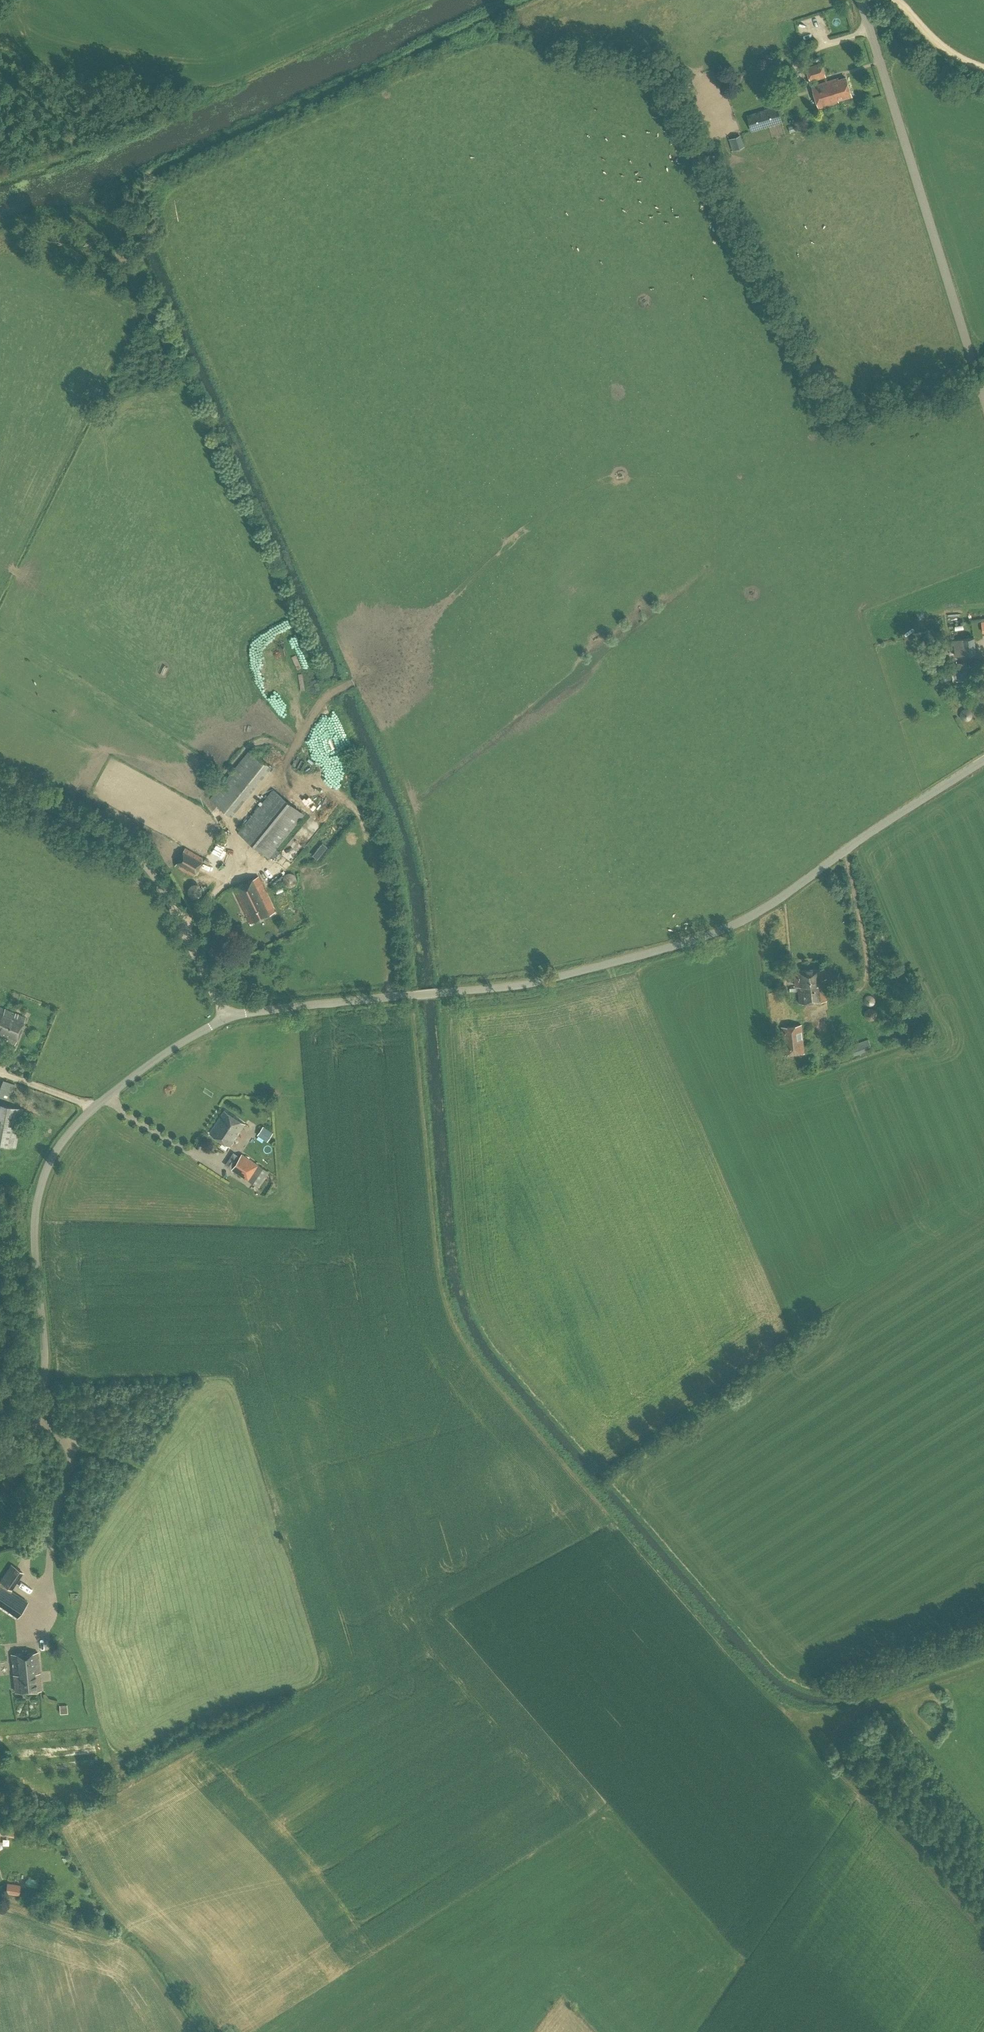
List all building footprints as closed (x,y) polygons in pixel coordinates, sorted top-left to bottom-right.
[(810,82),(826,77),(821,62),(805,67),(810,82)] [(852,96),(846,78),(832,82),(832,80),(812,86),(819,108),(838,102),(838,100),(852,96)] [(751,131),(782,122),(777,105),(746,114),(751,131)] [(732,151),(744,147),(741,135),(728,139),(732,151)] [(955,656),(976,653),(974,636),(953,639),(955,656)] [(931,658),(939,657),(937,646),(930,647),(931,658)] [(952,682),(968,679),(967,673),(969,673),(967,662),(949,664),(952,682)] [(327,722),(326,731),(337,731),(337,722),(327,722)] [(317,745),(324,742),(319,729),(312,732),(317,745)] [(225,777),(214,800),(229,806),(239,784),(225,777)] [(269,858),(304,814),(272,789),(237,832),(269,858)] [(313,801),(307,809),(315,815),(321,808),(313,801)] [(193,875),(203,858),(186,848),(176,866),(193,875)] [(250,923),(276,911),(259,876),(234,888),(250,923)] [(827,1001),(825,979),(826,979),(825,968),(794,971),(796,986),(798,986),(798,987),(789,988),(790,991),(798,991),(799,1003),(827,1001)] [(0,1006),(0,1038),(14,1044),(26,1017),(5,1008),(0,1006)] [(784,1055),(805,1053),(801,1024),(781,1026),(784,1055)] [(854,1056),(872,1049),(868,1039),(850,1046),(854,1056)] [(14,1084),(3,1080),(0,1088),(0,1097),(8,1100),(14,1084)] [(22,1108),(0,1104),(0,1145),(15,1148),(22,1108)] [(230,1147),(245,1124),(225,1111),(210,1133),(230,1147)] [(270,1130),(264,1139),(267,1141),(273,1132),(270,1130)] [(259,1188),(270,1171),(241,1153),(231,1169),(259,1188)] [(18,1616),(27,1602),(10,1590),(22,1572),(11,1565),(0,1581),(0,1603),(18,1616)] [(16,1691),(41,1690),(37,1652),(11,1654),(16,1691)] [(67,1705),(59,1705),(60,1713),(67,1713),(67,1705)] [(27,1836),(28,1829),(23,1828),(23,1827),(3,1824),(1,1834),(21,1837),(22,1835),(27,1836)] [(15,1896),(18,1885),(6,1883),(4,1894),(15,1896)]
